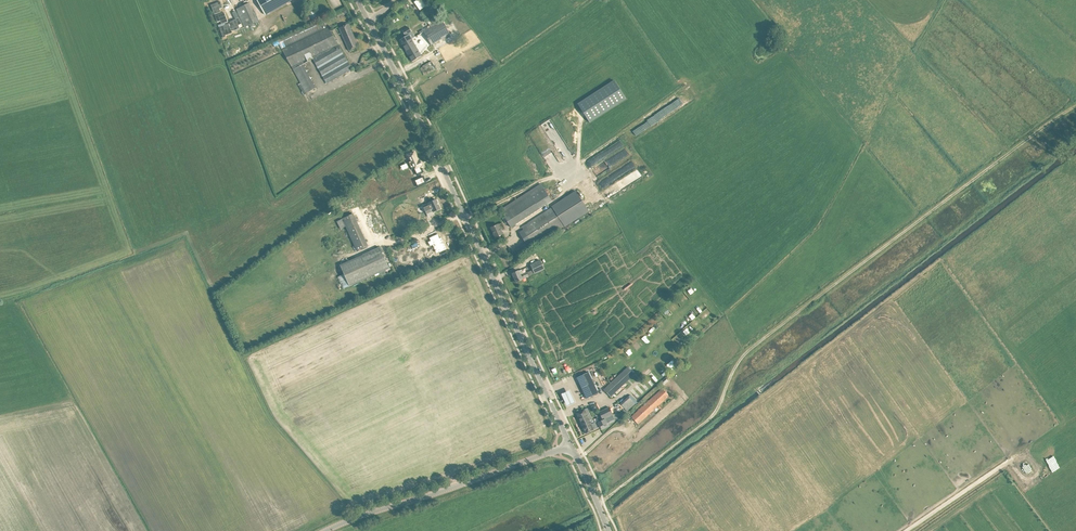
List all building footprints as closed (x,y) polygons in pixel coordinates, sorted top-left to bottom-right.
[(265,14),(291,0),(257,0),(265,14)] [(303,0),(297,4),(302,13),(308,9),(303,0)] [(416,1),(421,9),(428,5),(425,0),(418,0),(416,1)] [(236,9),(245,27),(258,21),(249,3),(236,9)] [(443,20),(424,31),(432,45),(451,34),(443,20)] [(349,51),(358,46),(348,24),(345,25),(344,23),(342,24),(342,26),(339,27),(349,51)] [(338,45),(333,35),(329,27),(283,49),(292,67),(338,45)] [(299,40),(315,33),(313,27),(293,36),(295,39),(298,38),(299,40)] [(406,36),(400,40),(402,44),(411,39),(415,37),(412,32),(411,32),(409,27),(402,31),(405,35),(406,36)] [(411,39),(402,44),(412,61),(422,56),(421,56),(417,49),(411,39)] [(339,46),(333,49),(314,60),(326,84),(351,70),(339,46)] [(441,70),(438,64),(434,66),(431,60),(424,63),(430,76),(441,70)] [(306,93),(315,89),(302,64),(293,69),(306,93)] [(614,81),(578,104),(589,122),(626,99),(614,81)] [(410,158),(404,161),(407,167),(404,168),(408,175),(410,173),(413,180),(419,178),(417,173),(418,172),(416,166),(414,167),(410,158)] [(417,187),(426,183),(423,176),(414,180),(417,187)] [(408,182),(399,185),(402,192),(411,188),(408,182)] [(543,186),(502,213),(511,227),(510,226),(551,200),(543,186)] [(423,188),(409,194),(412,202),(426,196),(423,188)] [(515,249),(519,255),(564,226),(565,226),(589,211),(576,191),(552,207),(522,227),(523,230),(519,233),(526,243),(515,249)] [(425,209),(420,212),(421,216),(433,210),(434,211),(440,209),(436,199),(429,203),(423,206),(425,209)] [(353,213),(342,218),(356,250),(367,246),(353,213)] [(491,227),(496,237),(502,234),(501,231),(505,229),(502,222),(491,227)] [(431,240),(428,241),(430,246),(433,245),(437,253),(440,252),(447,249),(442,237),(440,237),(438,233),(430,237),(431,240)] [(340,266),(350,287),(390,269),(380,248),(340,266)] [(519,271),(512,274),(516,282),(545,269),(540,259),(530,264),(533,270),(521,275),(519,271)] [(704,312),(700,315),(705,320),(708,316),(704,312)] [(695,319),(691,322),(696,328),(700,325),(695,319)] [(688,337),(691,333),(685,328),(682,332),(688,337)] [(627,368),(604,389),(613,399),(619,394),(617,391),(634,375),(627,368)] [(588,372),(577,377),(586,398),(598,393),(588,372)] [(644,385),(641,387),(641,386),(632,392),(636,399),(642,395),(641,394),(648,390),(644,385)] [(669,395),(663,388),(631,417),(638,424),(669,395)] [(570,392),(562,396),(568,408),(576,404),(570,392)] [(620,403),(627,411),(635,404),(628,396),(620,403)] [(594,414),(600,427),(615,420),(609,407),(594,414)] [(587,408),(577,413),(586,433),(592,431),(592,430),(596,429),(593,423),(589,425),(588,423),(590,422),(589,421),(592,419),(587,408)] [(1026,464),(1020,468),(1025,475),(1031,471),(1026,464)]
